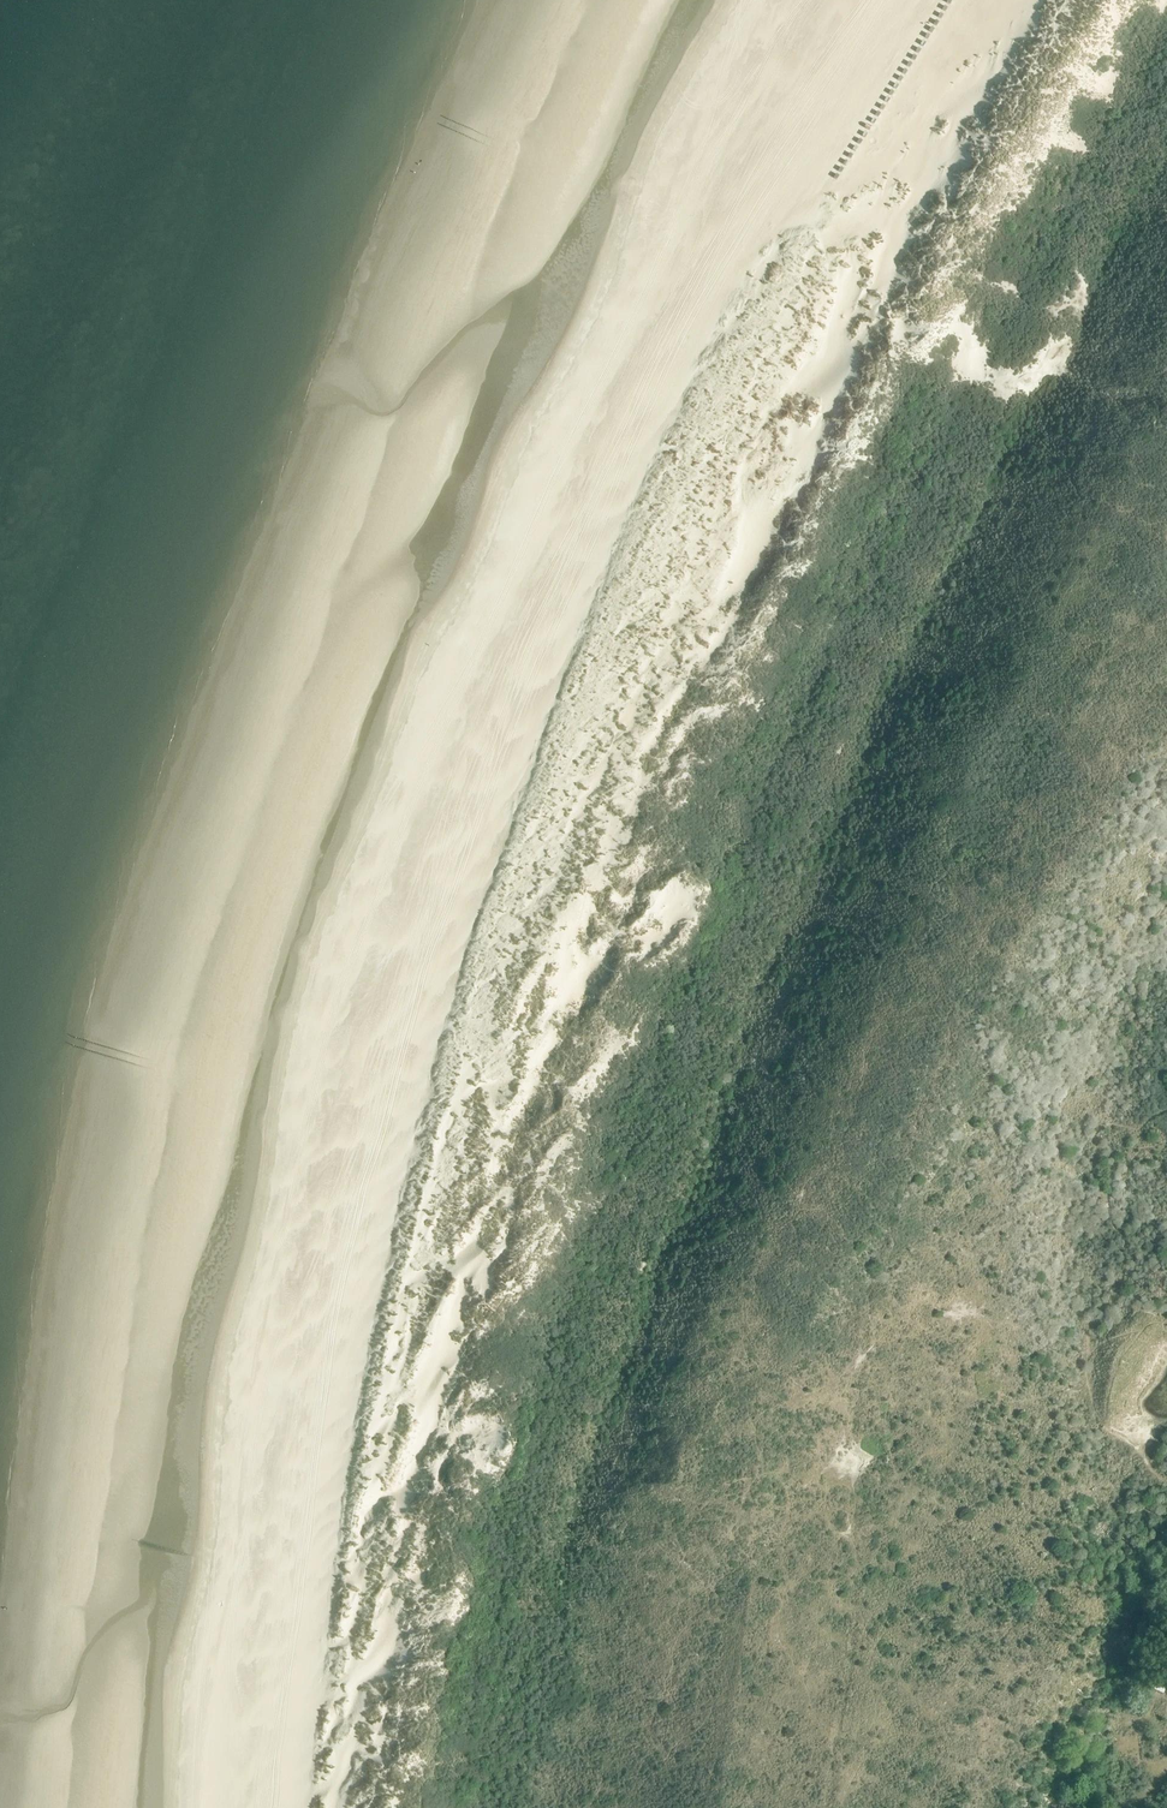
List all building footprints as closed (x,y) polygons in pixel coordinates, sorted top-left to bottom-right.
[(1149,1686),(1164,1693),(1166,1687),(1152,1680),(1149,1686)]
